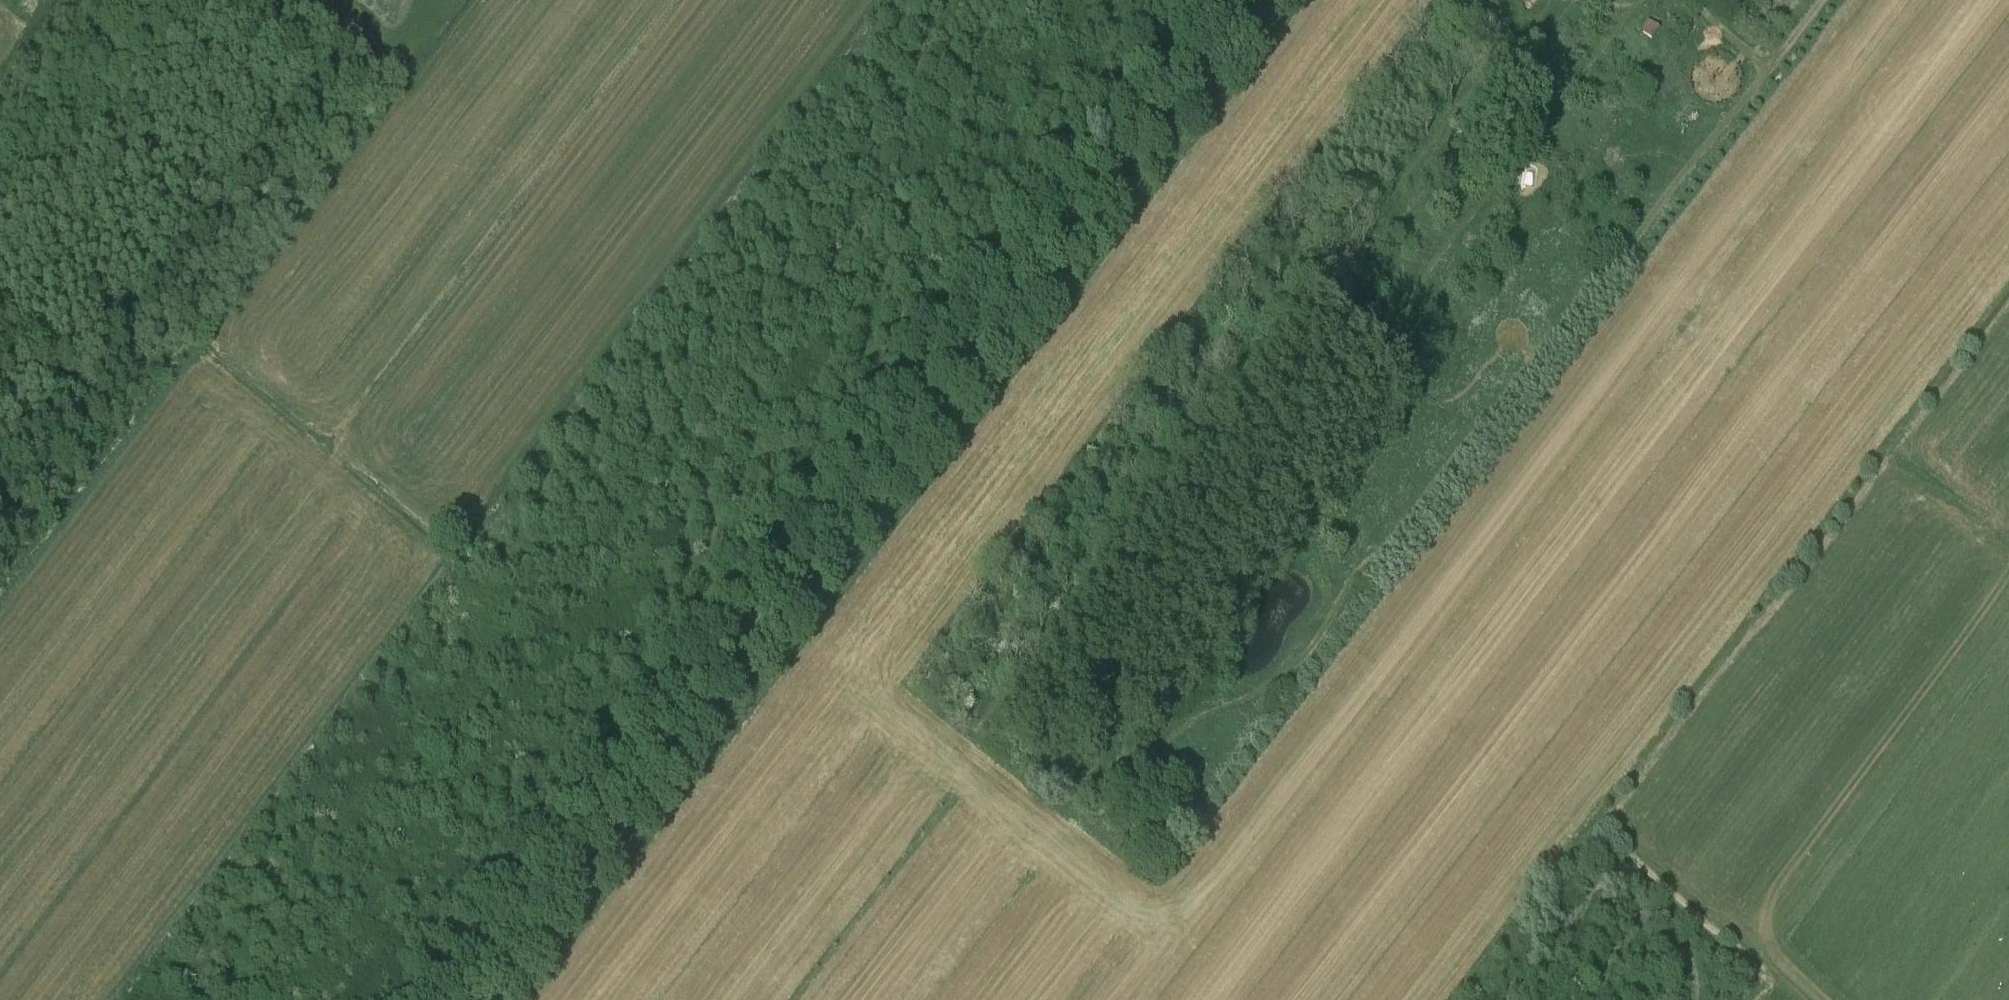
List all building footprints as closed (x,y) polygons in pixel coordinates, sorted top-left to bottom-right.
[(1755,0),(1733,0),(1747,11),(1755,0)]
